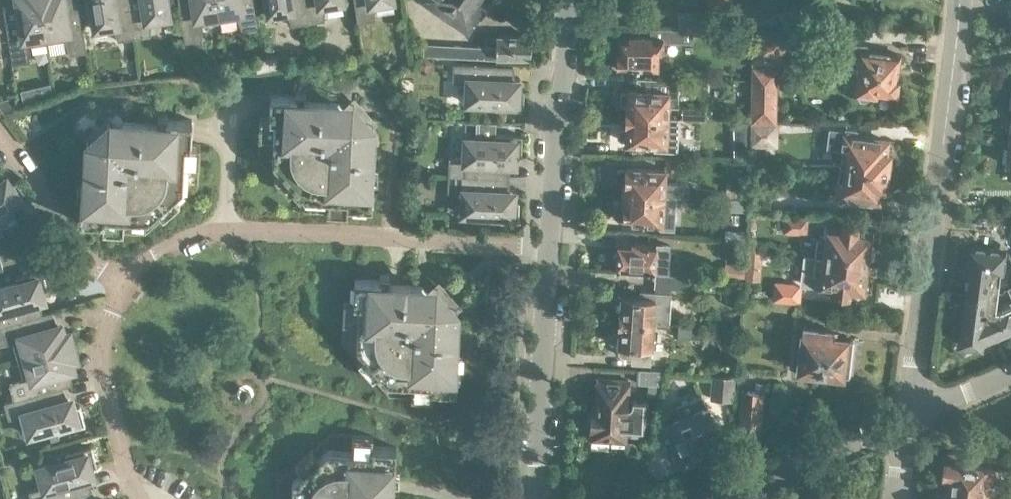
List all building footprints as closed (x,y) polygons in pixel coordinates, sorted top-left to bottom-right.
[(40,0),(16,0),(16,7),(3,9),(11,64),(29,61),(30,46),(47,43),(40,0)] [(47,43),(65,41),(70,56),(87,53),(78,0),(40,0),(47,43)] [(128,0),(84,0),(84,2),(89,1),(93,30),(112,27),(118,41),(134,38),(128,0)] [(134,38),(151,36),(151,20),(169,17),(167,0),(128,0),(134,38)] [(216,0),(178,0),(185,43),(202,40),(202,24),(220,22),(216,0)] [(220,22),(237,19),(242,33),(259,31),(255,0),(216,0),(220,22)] [(304,0),(266,0),(268,14),(286,11),(291,25),(308,23),(304,0)] [(308,23),(324,20),(325,5),(343,2),(343,0),(304,0),(308,23)] [(379,3),(393,1),(393,0),(354,0),(358,23),(375,20),(375,4),(379,3)] [(479,0),(422,0),(468,32),(486,6),(479,1),(479,0)] [(703,27),(704,11),(679,11),(679,27),(703,27)] [(691,42),(691,35),(704,35),(705,29),(651,28),(650,36),(629,35),(629,37),(618,37),(618,49),(616,49),(616,68),(657,69),(658,51),(662,52),(663,41),(691,42)] [(783,30),(783,29),(752,28),(751,61),(786,62),(787,29),(783,30)] [(531,56),(531,36),(497,35),(497,46),(424,43),(423,55),(423,56),(425,56),(498,59),(499,56),(531,56)] [(896,94),(898,76),(896,75),(899,53),(866,49),(867,43),(834,42),(834,56),(859,56),(855,89),(857,89),(856,95),(860,101),(868,102),(873,97),(874,92),(896,94)] [(508,65),(453,63),(452,80),(467,84),(466,102),(496,104),(495,109),(523,110),(524,89),(516,89),(515,79),(507,79),(508,65)] [(776,123),(777,66),(752,65),(750,123),(776,123)] [(626,104),(625,115),(667,117),(668,105),(673,104),(673,94),(669,94),(669,90),(627,88),(627,91),(623,91),(620,94),(620,102),(622,104),(626,104)] [(295,95),(269,93),(268,120),(273,120),(271,162),(303,197),(345,199),(345,205),(371,206),(372,181),(376,182),(377,172),(367,171),(369,138),(361,128),(369,121),(358,108),(349,116),(336,102),(294,100),(295,95)] [(706,119),(707,107),(683,106),(683,117),(683,118),(706,119)] [(156,124),(123,122),(109,135),(101,126),(88,137),(96,146),(87,155),(85,187),(76,187),(75,197),(79,197),(78,222),(104,223),(104,218),(146,220),(181,188),(184,146),(189,146),(191,120),(166,119),(167,115),(157,114),(156,124)] [(668,117),(667,117),(625,115),(625,126),(622,125),(618,129),(618,137),(621,139),(626,139),(626,141),(666,143),(668,117)] [(522,155),(522,135),(497,134),(497,123),(477,122),(477,138),(465,138),(464,156),(449,158),(448,175),(504,177),(504,164),(512,164),(514,155),(522,155)] [(752,143),(775,144),(776,125),(752,125),(752,143)] [(840,164),(887,171),(887,168),(891,168),(893,156),(889,155),(890,151),(886,151),(887,139),(852,134),(852,129),(840,127),(840,133),(830,131),(828,146),(843,148),(840,164)] [(887,171),(840,164),(836,195),(878,201),(880,188),(884,188),(884,185),(889,186),(890,174),(887,173),(887,171)] [(663,195),(664,173),(665,168),(624,166),(624,169),(620,169),(617,171),(617,180),(619,182),(623,182),(622,193),(663,195)] [(504,177),(448,175),(448,191),(462,195),(462,213),(491,215),(491,220),(519,221),(520,201),(512,200),(511,191),(503,191),(504,177)] [(3,210),(6,214),(27,198),(16,182),(9,186),(2,180),(0,181),(0,212),(3,210)] [(689,184),(679,183),(679,196),(688,197),(689,184)] [(674,229),(676,195),(663,195),(622,193),(621,204),(618,204),(615,206),(615,214),(618,217),(623,217),(622,219),(662,221),(662,228),(674,229)] [(807,232),(807,216),(784,215),(784,231),(807,232)] [(817,237),(815,255),(865,262),(869,231),(857,229),(857,226),(840,223),(839,226),(827,225),(826,238),(817,237)] [(669,271),(670,244),(618,241),(617,249),(613,255),(617,261),(616,269),(664,271),(669,271)] [(981,288),(997,290),(999,272),(1002,272),(1004,251),(969,246),(964,282),(967,283),(966,293),(980,294),(981,288)] [(745,260),(745,261),(755,262),(757,248),(746,247),(745,260)] [(865,262),(815,255),(805,254),(803,265),(801,264),(800,272),(800,277),(802,282),(806,285),(811,286),(819,287),(832,289),(832,292),(848,294),(848,291),(861,292),(865,262)] [(725,276),(745,277),(745,263),(725,261),(725,276)] [(38,316),(34,303),(41,301),(40,292),(48,290),(43,270),(15,278),(17,283),(0,287),(0,326),(38,316)] [(676,275),(655,273),(655,286),(655,291),(640,290),(640,297),(617,295),(615,298),(614,307),(618,310),(620,310),(620,319),(653,321),(653,323),(670,324),(672,293),(683,294),(684,289),(704,291),(704,290),(716,291),(717,276),(705,276),(677,274),(676,275)] [(378,280),(353,278),(352,304),(358,305),(356,347),(388,382),(430,384),(430,390),(434,390),(455,391),(456,365),(452,365),(454,323),(445,313),(454,306),(438,288),(430,296),(421,287),(388,285),(388,276),(378,275),(378,280)] [(797,300),(799,285),(776,283),(774,298),(797,300)] [(966,293),(960,339),(970,347),(1010,329),(1010,304),(1010,303),(999,308),(994,307),(997,290),(981,288),(980,294),(966,293)] [(38,316),(0,326),(0,344),(14,343),(19,360),(74,345),(70,331),(62,333),(58,324),(51,326),(47,313),(38,316)] [(653,321),(620,319),(620,328),(616,328),(612,332),(612,340),(615,343),(619,343),(618,355),(631,355),(631,362),(651,363),(653,323),(653,321)] [(700,339),(700,324),(679,323),(678,338),(700,339)] [(852,373),(855,359),(853,356),(850,356),(852,338),(832,336),(832,329),(803,326),(799,370),(849,376),(852,373)] [(74,345),(19,360),(23,377),(9,384),(14,400),(14,401),(58,388),(68,386),(64,372),(71,370),(70,361),(78,359),(74,345)] [(662,384),(662,370),(641,369),(640,383),(662,384)] [(713,374),(711,397),(736,399),(738,375),(713,374)] [(648,412),(649,400),(632,399),(632,400),(627,400),(629,379),(598,377),(596,402),(592,402),(590,438),(611,440),(611,438),(625,439),(625,431),(644,432),(645,412),(648,412)] [(760,426),(764,383),(755,382),(754,391),(742,390),(738,424),(760,426)] [(14,401),(14,400),(4,402),(8,419),(24,418),(29,435),(57,428),(58,433),(86,425),(80,405),(73,407),(69,399),(61,400),(58,388),(14,401)] [(684,461),(716,447),(711,436),(718,433),(701,395),(677,405),(682,417),(668,423),(677,444),(671,446),(671,447),(667,449),(674,463),(677,461),(677,462),(684,459),(684,461)] [(389,472),(393,473),(395,447),(369,445),(368,451),(326,449),(291,480),(290,498),(387,498),(389,472)] [(87,493),(84,480),(91,478),(90,468),(97,466),(92,446),(64,454),(66,459),(37,467),(42,485),(29,491),(31,498),(64,498),(87,493)] [(987,478),(1002,480),(1004,470),(993,468),(993,466),(974,464),(975,458),(959,456),(956,453),(948,451),(945,454),(943,473),(939,476),(937,490),(985,497),(987,478)] [(1000,498),(985,497),(937,490),(936,498),(1000,498)]
